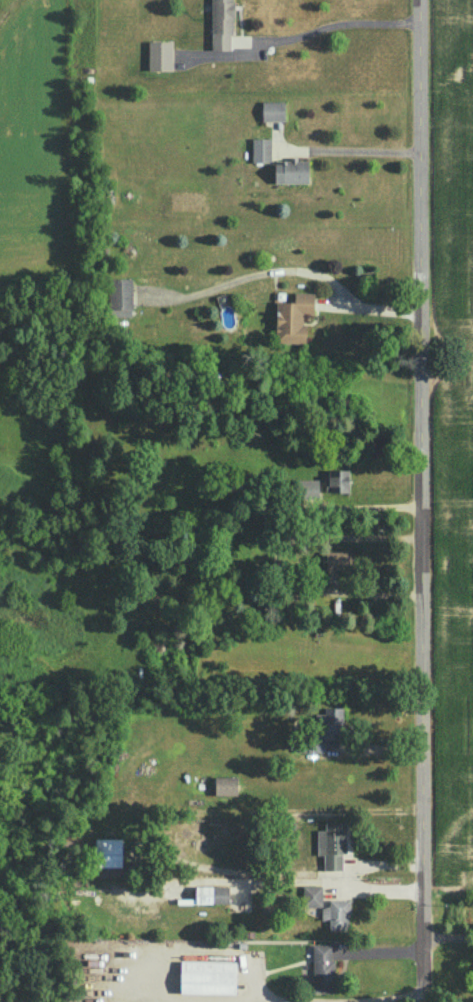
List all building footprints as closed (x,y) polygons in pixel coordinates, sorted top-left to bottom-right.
[(233,50),(232,0),(210,0),(211,50),(233,50)] [(172,40),(148,41),(148,71),(173,70),(172,40)] [(284,101),(262,101),(262,121),(284,121),(284,101)] [(270,138),(251,139),(252,163),(271,162),(270,138)] [(307,160),(297,160),(297,159),(274,159),(275,183),(308,183),(307,160)] [(131,278),(108,279),(109,317),(132,316),(131,278)] [(314,292),(294,292),(294,302),(276,301),(275,342),(304,343),(305,314),(313,314),(314,292)] [(348,492),(348,469),(326,469),(326,492),(348,492)] [(337,571),(353,570),(353,551),(325,551),(326,576),(337,576),(337,571)] [(345,822),(324,822),(324,829),(316,829),(317,855),(323,855),(323,870),(342,870),(342,855),(346,855),(345,822)] [(121,867),(121,838),(95,838),(95,866),(121,867)] [(195,903),(228,903),(228,885),(195,886),(195,903)] [(321,885),(302,886),(303,906),(322,906),(321,885)] [(349,900),(329,899),(329,906),(321,905),(321,919),(329,919),(328,929),(348,930),(349,900)] [(334,944),(313,943),(312,993),(332,993),(334,944)] [(235,994),(235,962),(180,961),(180,993),(235,994)]
